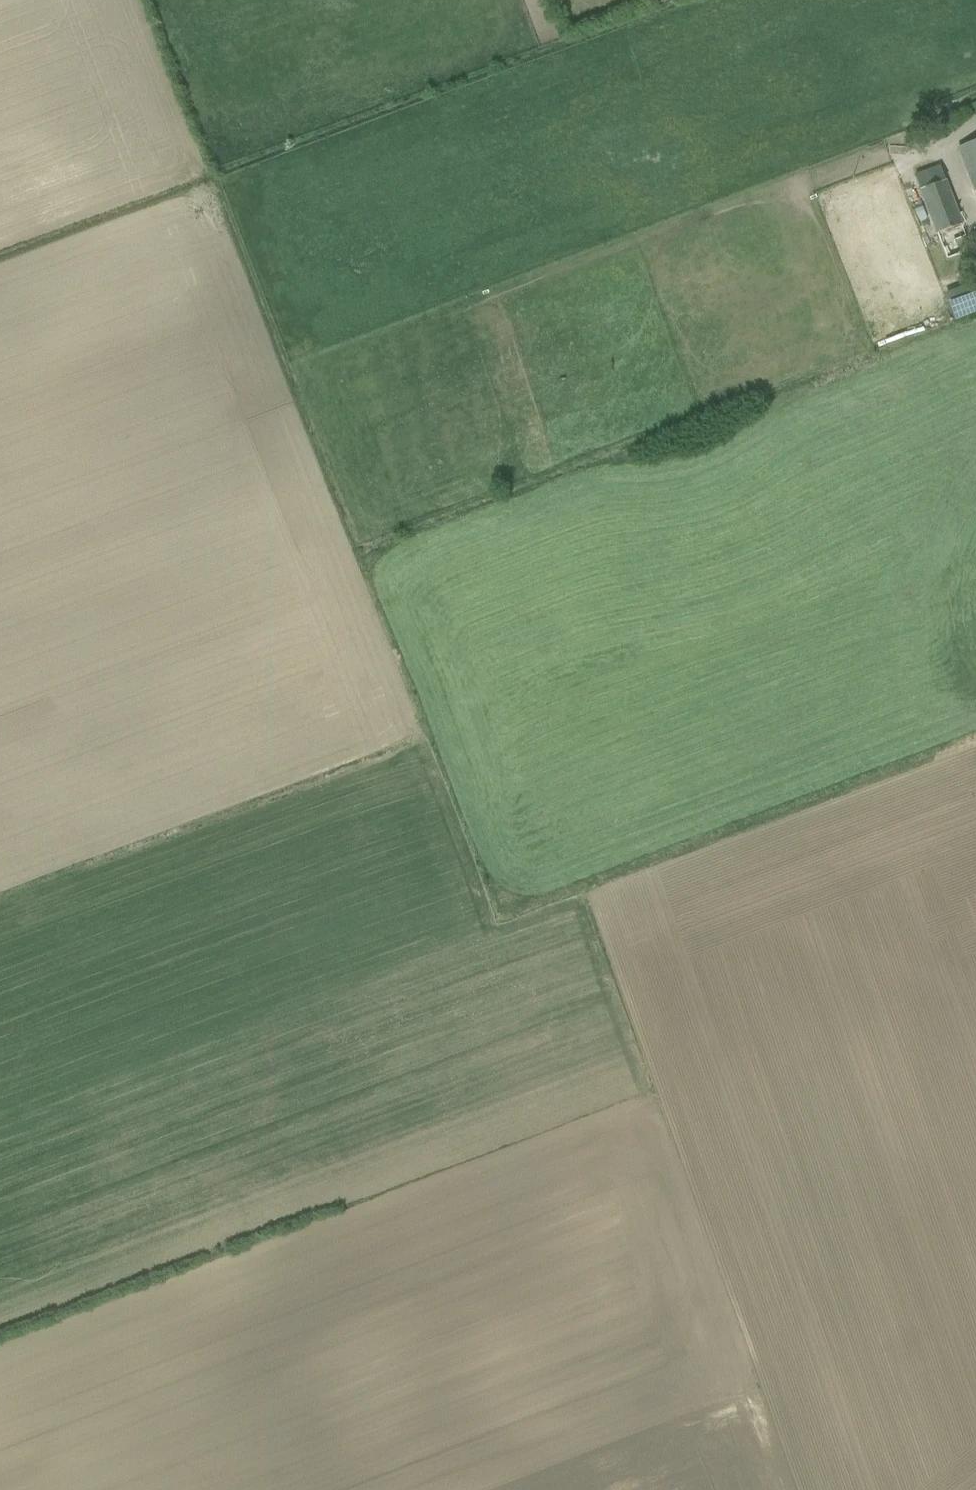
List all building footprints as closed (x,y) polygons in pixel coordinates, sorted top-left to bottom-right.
[(957,149),(972,193),(975,191),(975,142),(957,149)] [(939,166),(914,175),(936,235),(937,235),(941,247),(966,238),(961,225),(963,225),(946,180),(945,180),(939,166)] [(975,313),(975,292),(972,282),(943,294),(954,322),(975,313)]
